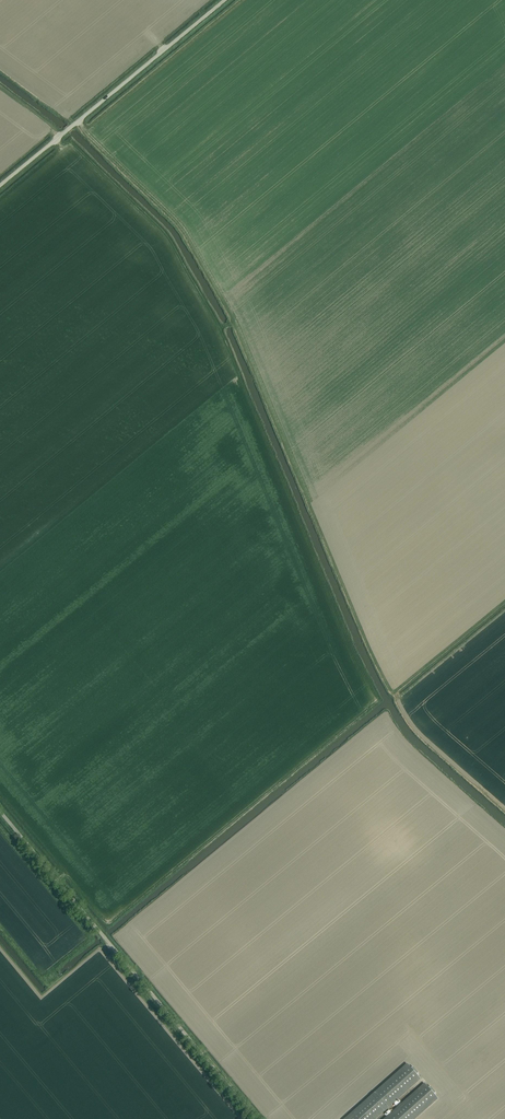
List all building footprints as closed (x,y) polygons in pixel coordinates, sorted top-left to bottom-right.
[(420,1079),(407,1063),(344,1118),(375,1118),(420,1079)] [(438,1099),(424,1083),(383,1118),(415,1118),(438,1099)]
